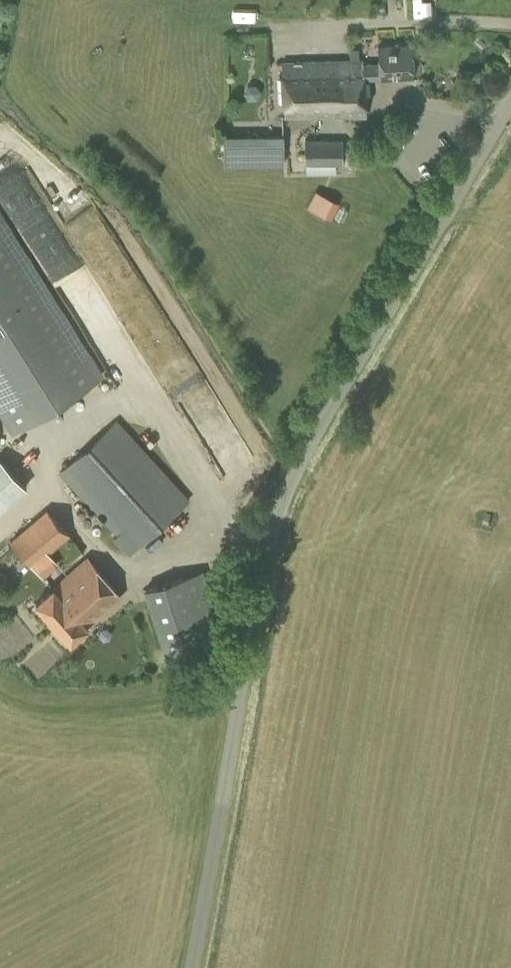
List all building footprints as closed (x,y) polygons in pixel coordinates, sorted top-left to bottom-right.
[(325,62),(326,114),(367,114),(367,79),(416,75),(414,44),(379,46),(380,61),(365,62),(365,61),(325,62)] [(285,115),(326,114),(325,62),(284,63),(285,115)] [(245,165),(284,164),(284,134),(245,134),(245,165)] [(304,164),(342,164),(342,137),(304,138),(304,164)] [(312,189),(303,205),(329,218),(337,201),(312,189)] [(13,223),(25,241),(55,221),(43,203),(13,223)] [(104,374),(0,209),(0,414),(12,433),(104,374)] [(129,555),(189,499),(117,418),(58,472),(116,535),(113,538),(129,555)] [(27,485),(0,456),(0,510),(27,485)] [(33,566),(70,534),(47,508),(10,540),(33,566)] [(489,527),(491,519),(485,517),(482,525),(489,527)] [(54,588),(87,625),(121,595),(88,558),(54,588)] [(171,666),(228,648),(205,572),(147,589),(171,666)] [(87,625),(54,588),(53,587),(36,602),(70,642),(88,626),(87,625)]
